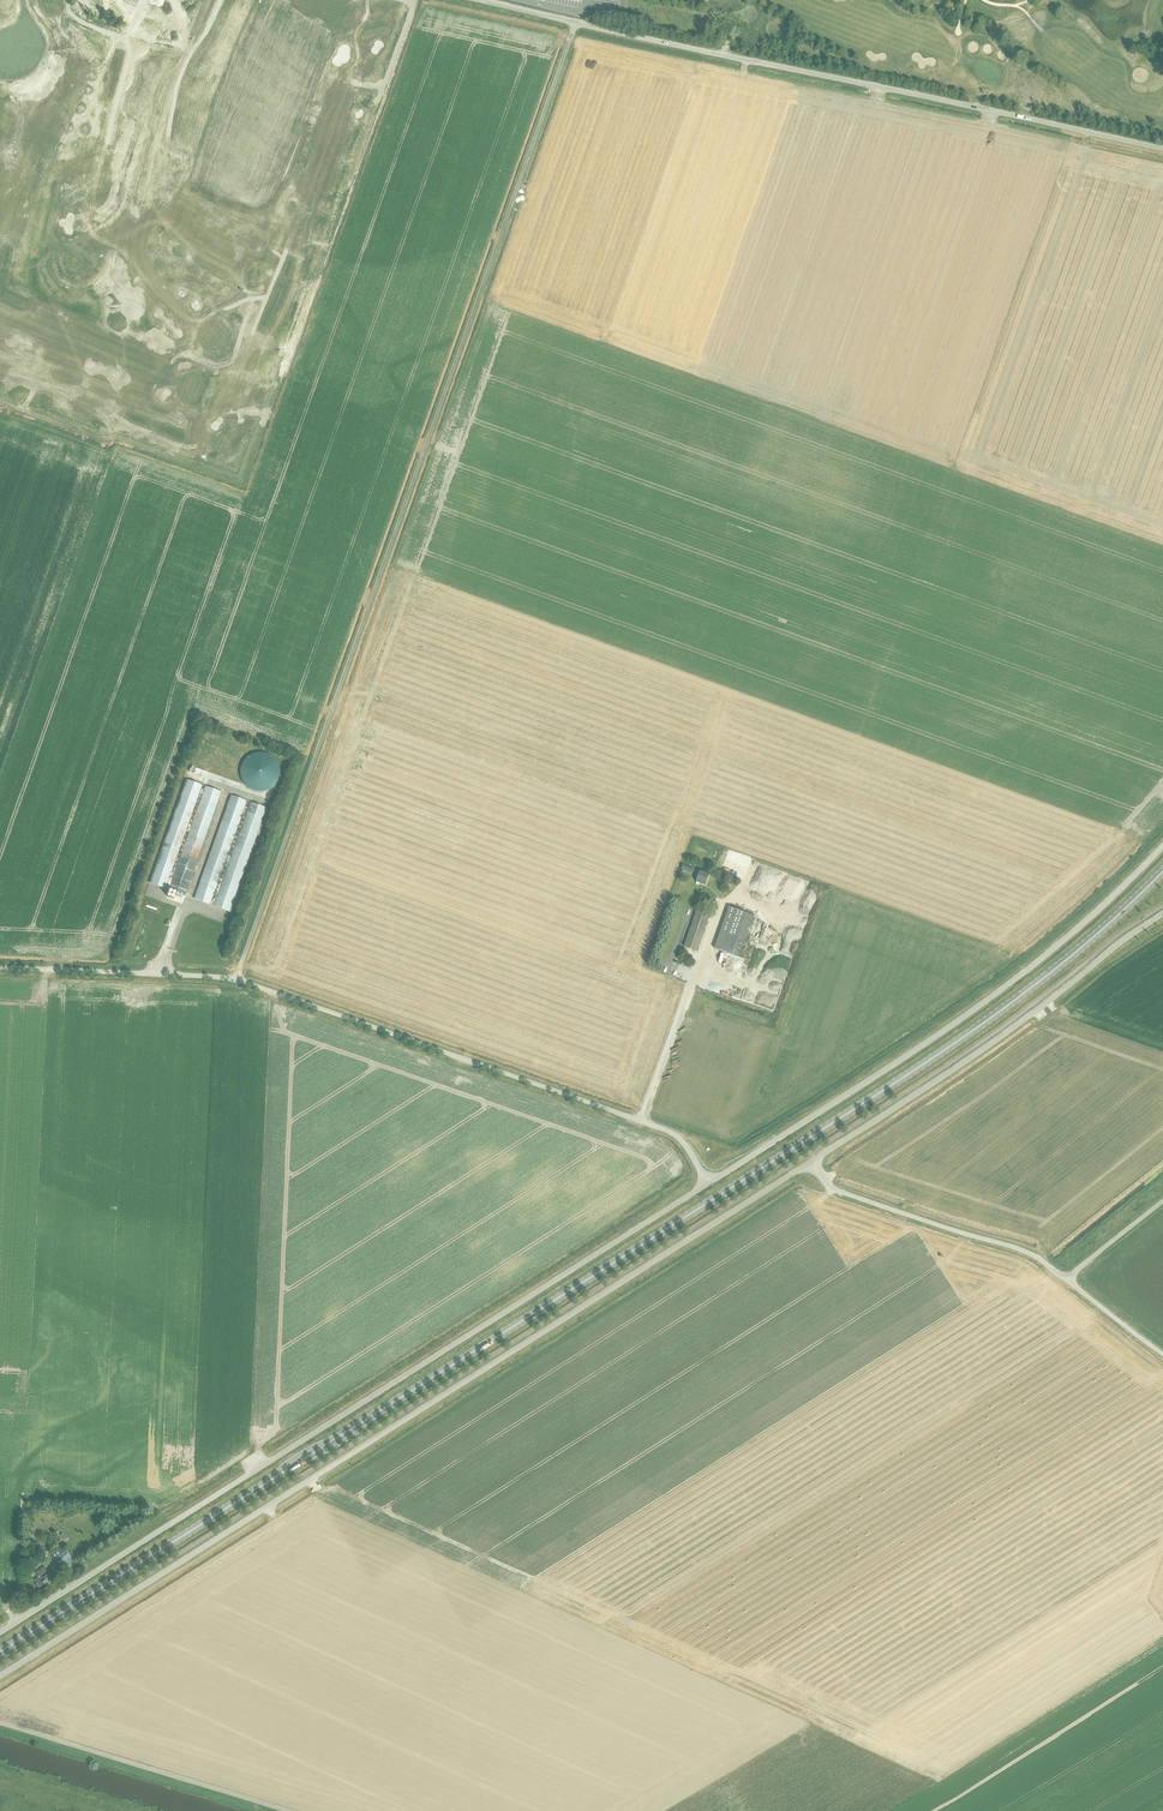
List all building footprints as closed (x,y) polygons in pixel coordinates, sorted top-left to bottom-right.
[(240,771),(240,773),(240,774),(240,776),(241,778),(241,780),(242,781),(243,783),(244,784),(245,785),(246,787),(247,788),(249,789),(250,790),(252,791),(253,791),(255,792),(256,792),(258,792),(260,792),(262,792),(263,792),(265,792),(267,791),(268,791),(270,790),(271,789),(273,788),(274,787),(275,785),(276,784),(277,783),(278,781),(278,780),(279,778),(279,776),(280,774),(280,773),(280,771),(279,769),(279,768),(278,766),(278,764),(277,763),(276,761),(275,760),(274,759),(273,758),(271,757),(270,756),(268,755),(267,754),(265,754),(263,753),(262,753),(260,753),(258,753),(256,753),(255,754),(253,754),(252,755),(250,756),(249,757),(247,758),(246,759),(245,760),(244,761),(243,763),(242,764),(241,766),(241,768),(240,769),(240,771)] [(185,781),(150,882),(185,894),(221,793),(185,781)] [(230,797),(194,898),(230,910),(266,809),(230,797)] [(705,885),(710,874),(698,869),(697,873),(699,874),(696,882),(705,885)] [(738,957),(753,915),(729,907),(714,949),(738,957)] [(697,911),(684,947),(697,951),(710,916),(697,911)] [(779,950),(787,928),(772,922),(764,945),(779,950)] [(59,1565),(66,1559),(59,1550),(52,1555),(59,1565)] [(36,1573),(38,1577),(34,1580),(36,1583),(36,1585),(38,1585),(39,1587),(40,1586),(42,1586),(42,1584),(43,1583),(44,1584),(53,1578),(44,1567),(36,1573)]
